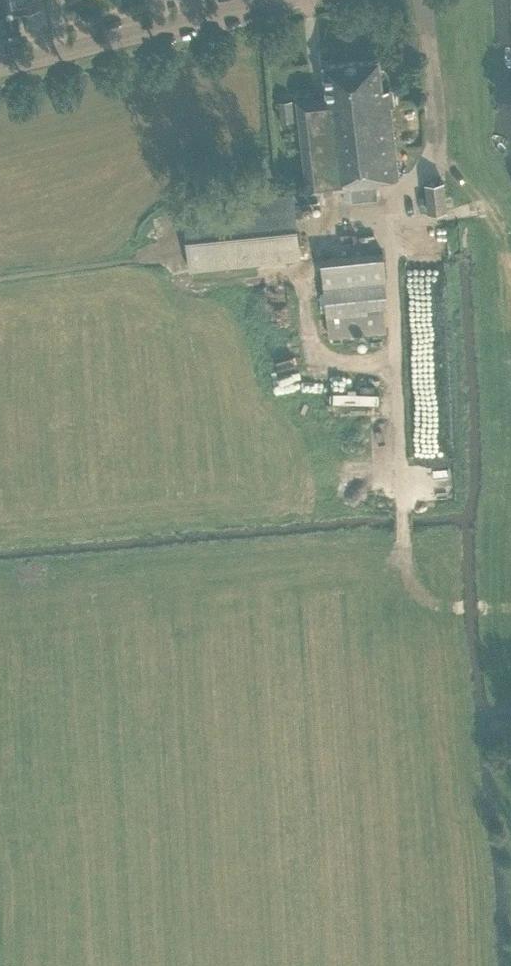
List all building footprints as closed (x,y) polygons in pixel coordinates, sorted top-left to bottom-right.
[(40,7),(39,0),(0,0),(0,16),(40,7)] [(398,178),(390,107),(394,107),(392,90),(382,91),(379,60),(323,66),(327,97),(296,100),(307,192),(293,193),(183,205),(190,271),(300,259),(294,203),(318,201),(317,192),(349,188),(351,201),(377,198),(376,185),(380,185),(379,180),(398,178)] [(280,101),(283,122),(297,120),(294,100),(280,101)] [(413,168),(413,149),(397,150),(398,169),(413,168)] [(425,182),(429,213),(448,211),(445,180),(425,182)] [(383,250),(321,256),(329,338),(387,332),(383,296),(388,295),(383,250)] [(341,403),(341,414),(380,416),(381,389),(333,387),(332,403),(341,403)]
